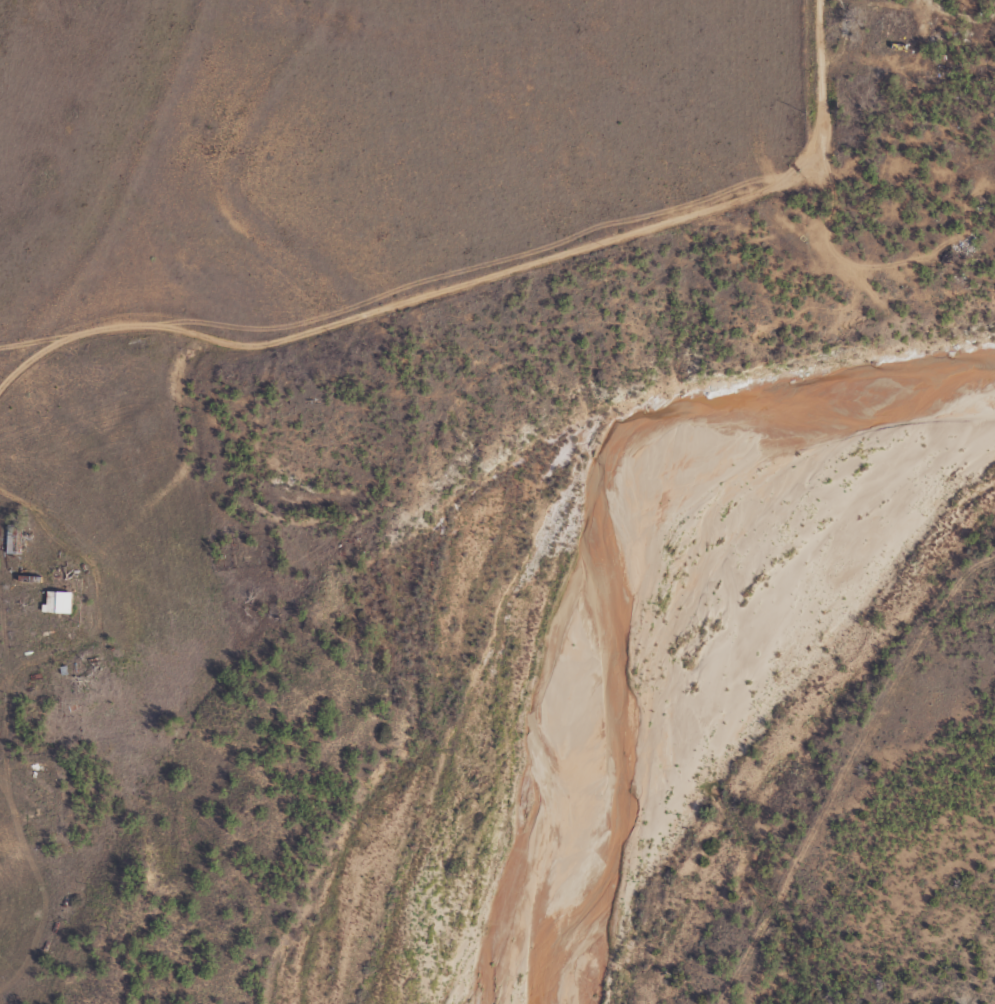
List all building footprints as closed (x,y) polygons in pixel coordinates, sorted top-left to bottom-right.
[(23,524),(8,524),(8,554),(23,554),(23,524)] [(73,592),(46,592),(46,614),(73,614),(73,592)]
